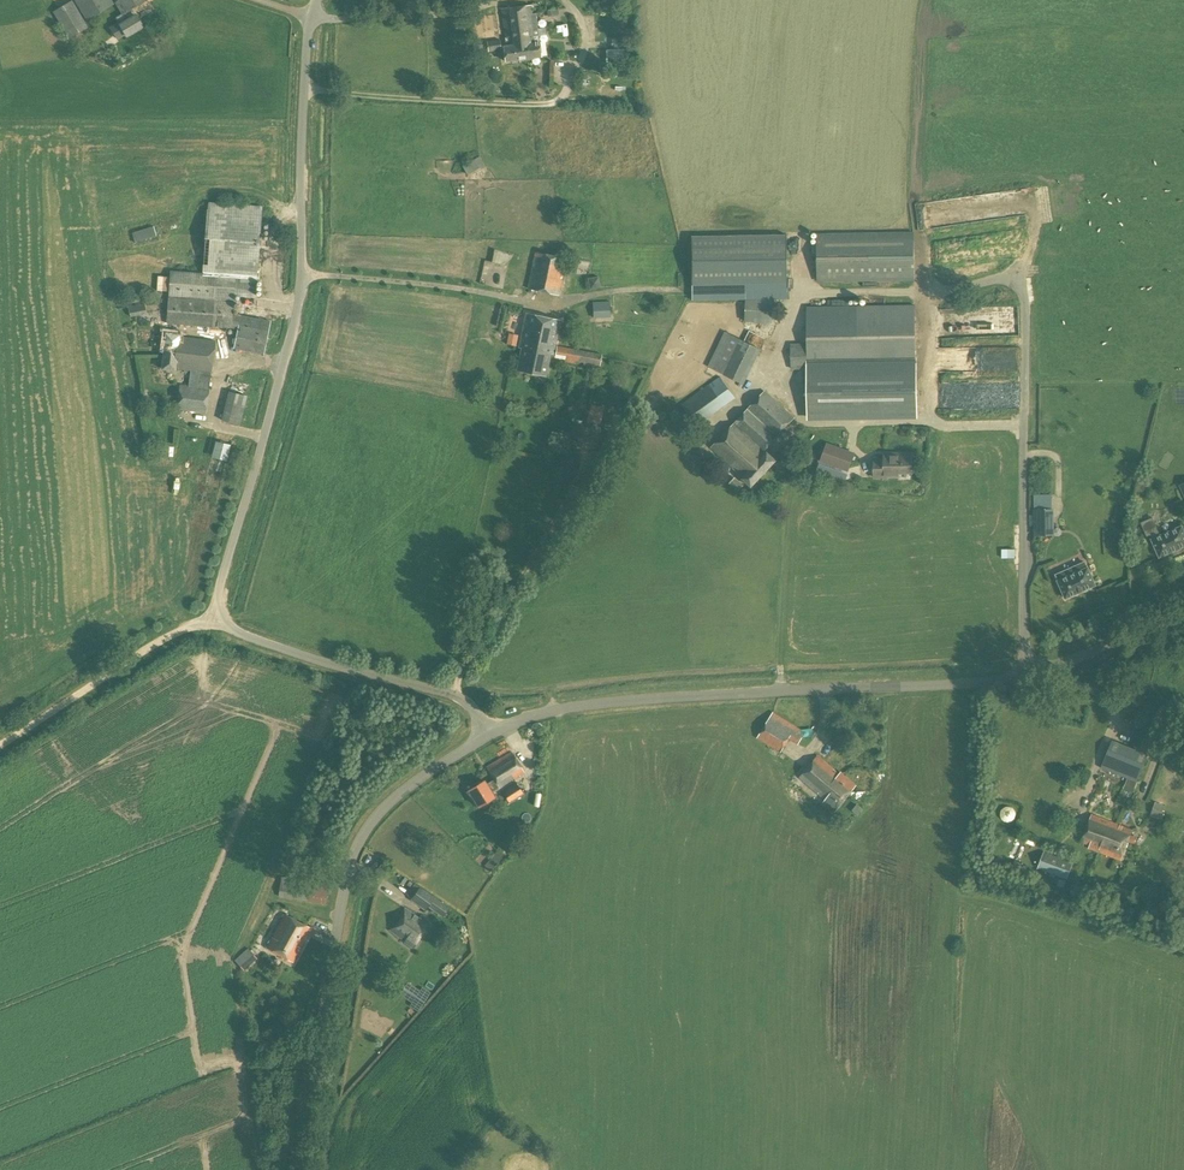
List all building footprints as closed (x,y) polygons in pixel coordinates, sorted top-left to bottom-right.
[(114,5),(111,0),(74,0),(87,21),(114,5)] [(117,0),(115,3),(122,14),(116,18),(119,22),(110,28),(117,40),(125,35),(127,38),(144,26),(134,12),(133,13),(131,9),(145,0),(116,0),(117,0)] [(69,38),(88,27),(72,1),(53,12),(69,38)] [(537,28),(535,13),(532,13),(531,5),(501,8),(505,46),(503,47),(504,61),(541,57),(537,28)] [(618,49),(618,48),(628,48),(628,36),(613,37),(613,49),(606,49),(607,64),(630,63),(630,49),(618,49)] [(488,51),(501,50),(500,39),(487,41),(488,51)] [(467,175),(484,165),(479,156),(462,166),(467,175)] [(257,277),(262,206),(207,202),(202,273),(172,271),(167,322),(231,327),(237,329),(233,348),(264,355),(270,323),(232,314),(234,303),(236,276),(257,277)] [(138,242),(154,237),(150,227),(134,231),(138,242)] [(818,281),(915,280),(914,231),(818,233),(818,281)] [(695,236),(690,236),(691,285),(788,284),(787,235),(695,236)] [(559,295),(566,258),(535,252),(527,288),(559,295)] [(170,289),(170,274),(159,274),(159,289),(170,289)] [(600,275),(590,276),(591,287),(601,286),(600,275)] [(661,312),(661,296),(644,296),(644,312),(661,312)] [(593,317),(610,317),(609,301),(593,302),(593,317)] [(130,317),(146,314),(144,303),(128,306),(130,317)] [(915,305),(807,306),(807,343),(791,343),(791,368),(808,368),(808,421),(916,420),(915,305)] [(993,331),(1009,332),(1010,308),(995,307),(993,331)] [(763,311),(745,310),(745,322),(762,323),(763,311)] [(553,354),(554,349),(560,320),(526,312),(518,347),(521,347),(516,369),(545,376),(550,354),(553,354)] [(206,413),(215,340),(179,336),(180,334),(166,332),(162,369),(175,371),(176,368),(190,369),(188,385),(179,384),(177,409),(206,413)] [(743,384),(760,349),(726,332),(709,367),(743,384)] [(600,366),(602,354),(557,345),(555,354),(565,356),(564,361),(575,363),(575,361),(583,362),(583,365),(588,366),(589,364),(600,366)] [(241,423),(247,395),(230,391),(223,419),(241,423)] [(752,485),(775,460),(764,451),(794,418),(765,391),(711,448),(752,485)] [(601,422),(605,406),(592,403),(589,419),(601,422)] [(849,472),(855,453),(827,443),(820,461),(849,472)] [(913,473),(913,454),(885,454),(885,460),(875,459),(875,478),(900,478),(900,473),(913,473)] [(743,486),(735,478),(729,484),(738,492),(743,486)] [(1036,534),(1050,534),(1050,510),(1035,510),(1036,534)] [(1155,514),(1142,520),(1149,536),(1162,530),(1155,514)] [(1183,546),(1183,533),(1181,526),(1152,539),(1160,557),(1183,546)] [(1016,555),(1017,547),(1004,547),(1004,555),(1016,555)] [(1086,568),(1084,563),(1057,575),(1059,580),(1058,580),(1066,598),(1095,585),(1087,568),(1086,568)] [(782,752),(797,727),(773,713),(758,737),(782,752)] [(1137,782),(1148,754),(1112,739),(1101,767),(1137,782)] [(491,791),(524,771),(512,752),(487,767),(494,779),(487,783),(485,781),(469,790),(478,805),(494,795),(491,791)] [(809,767),(845,798),(856,785),(840,772),(839,774),(818,756),(809,767)] [(835,811),(845,798),(809,767),(800,778),(825,799),(823,802),(835,811)] [(510,804),(524,794),(516,783),(502,792),(510,804)] [(1162,817),(1166,803),(1157,800),(1152,814),(1162,817)] [(1009,820),(1018,814),(1010,804),(1002,811),(1009,820)] [(1092,813),(1081,842),(1089,845),(1089,847),(1099,850),(1121,859),(1127,841),(1134,844),(1135,841),(1136,842),(1137,838),(1136,838),(1137,837),(1130,835),(1132,830),(1125,827),(1125,826),(1118,823),(1092,813)] [(491,871),(504,855),(498,850),(484,865),(491,871)] [(1067,879),(1073,863),(1044,852),(1036,873),(1043,876),(1045,871),(1067,879)] [(310,881),(281,876),(278,897),(326,904),(329,883),(310,880),(310,881)] [(1116,885),(1113,895),(1125,899),(1129,889),(1116,885)] [(449,908),(420,887),(410,899),(425,910),(428,906),(442,917),(449,908)] [(413,947),(428,925),(405,909),(391,929),(406,939),(405,941),(413,947)] [(293,961),(311,929),(285,914),(267,946),(293,961)] [(244,970),(257,958),(248,948),(234,960),(244,970)] [(408,982),(399,993),(412,1002),(410,1006),(417,1010),(419,1007),(420,1008),(430,993),(422,987),(420,990),(408,982)]
